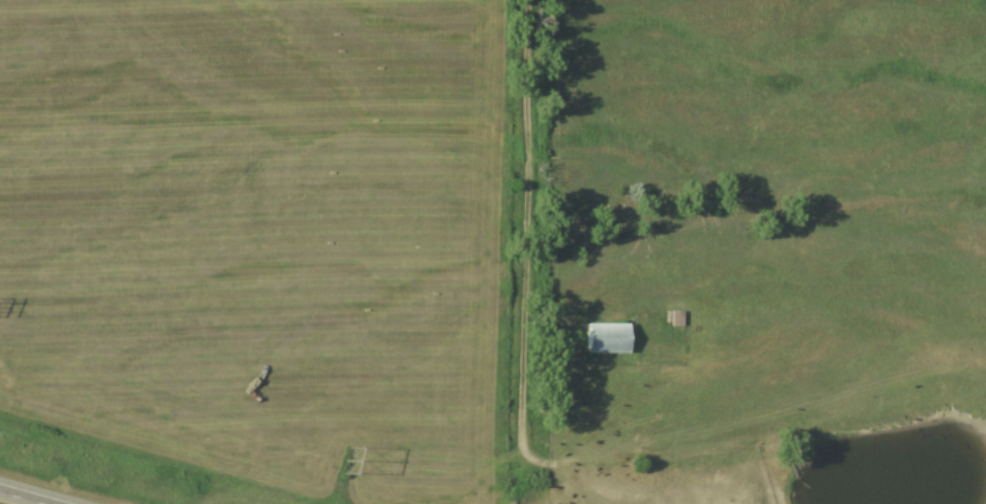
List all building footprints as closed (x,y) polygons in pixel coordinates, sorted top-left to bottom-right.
[(581,354),(623,354),(623,324),(581,324),(581,354)]
